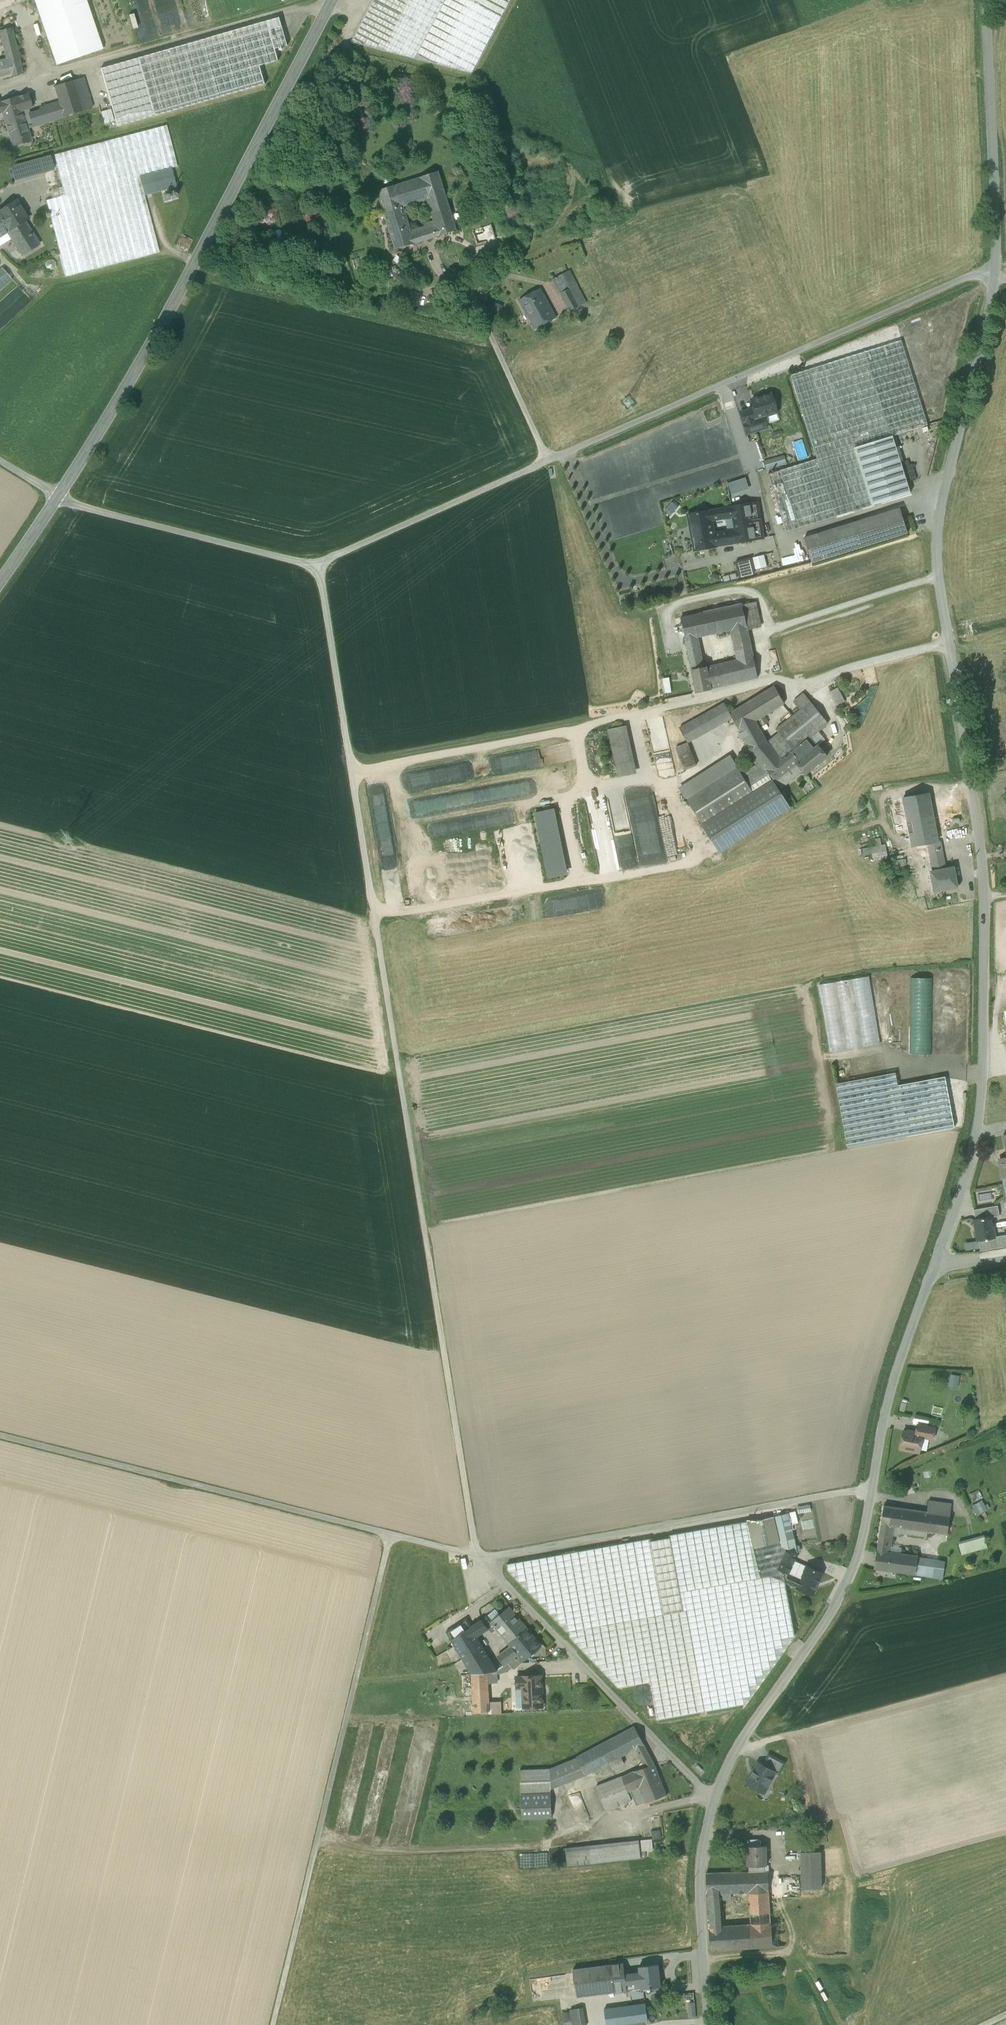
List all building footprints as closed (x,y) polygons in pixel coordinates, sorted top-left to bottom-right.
[(56,65),(102,50),(85,0),(34,0),(56,65)] [(351,43),(472,73),(511,0),(373,0),(351,43)] [(277,19),(105,68),(121,126),(257,87),(283,39),(277,19)] [(150,22),(141,23),(141,21),(136,21),(138,30),(150,29),(150,22)] [(11,28),(0,31),(0,35),(6,59),(5,59),(11,77),(23,73),(11,28)] [(11,77),(5,59),(0,60),(0,80),(11,77)] [(84,78),(73,81),(80,104),(91,101),(84,78)] [(73,81),(54,87),(60,105),(63,117),(82,111),(80,104),(73,81)] [(17,97),(0,103),(0,113),(3,112),(5,118),(22,113),(26,126),(32,124),(30,114),(28,109),(32,108),(28,94),(17,98),(17,97)] [(91,101),(80,104),(82,111),(96,107),(94,100),(91,101)] [(60,105),(41,111),(45,122),(63,117),(60,105)] [(30,114),(32,124),(32,126),(45,122),(41,111),(30,114)] [(22,113),(5,118),(13,147),(30,141),(26,126),(22,113)] [(166,126),(104,142),(114,183),(139,176),(177,167),(166,126)] [(104,142),(54,155),(65,196),(114,183),(104,142)] [(34,164),(20,168),(23,179),(37,175),(34,164)] [(20,168),(11,170),(15,181),(23,179),(20,168)] [(438,171),(419,177),(426,200),(445,194),(438,171)] [(65,196),(46,201),(66,276),(159,252),(139,176),(114,183),(65,196)] [(419,177),(396,185),(403,207),(426,200),(419,177)] [(396,185),(376,191),(384,213),(389,228),(396,226),(398,230),(409,227),(403,207),(396,185)] [(445,194),(426,200),(433,221),(438,236),(457,230),(445,194)] [(0,211),(0,220),(8,232),(7,233),(9,235),(26,225),(24,222),(28,219),(17,200),(0,211)] [(433,221),(425,224),(424,228),(428,239),(438,236),(433,221)] [(39,245),(26,225),(9,235),(22,256),(39,245)] [(409,227),(398,230),(396,226),(389,228),(395,249),(420,241),(417,230),(411,232),(409,227)] [(11,278),(0,267),(0,288),(11,278)] [(568,290),(577,285),(569,270),(560,274),(568,290)] [(568,290),(561,293),(570,311),(586,303),(577,285),(568,290)] [(540,288),(519,300),(535,330),(556,318),(540,288)] [(901,341),(791,375),(817,459),(854,448),(892,436),(927,425),(901,341)] [(772,394),(751,400),(754,408),(756,417),(764,415),(764,416),(777,412),(775,403),(776,401),(775,396),(772,395),(772,394)] [(756,417),(754,408),(740,412),(747,434),(768,428),(764,416),(764,415),(756,417)] [(892,436),(854,448),(872,505),(910,493),(892,436)] [(817,459),(816,459),(768,474),(786,532),(872,505),(854,448),(817,459)] [(784,455),(770,457),(771,466),(786,463),(784,455)] [(725,475),(727,481),(741,477),(739,471),(725,475)] [(727,482),(730,494),(748,489),(745,477),(727,482)] [(729,494),(730,502),(737,501),(737,493),(729,494)] [(663,510),(669,516),(678,508),(672,501),(663,510)] [(758,502),(731,507),(732,518),(734,530),(736,543),(737,543),(764,538),(758,502)] [(710,510),(687,514),(694,551),(716,547),(716,546),(714,534),(712,522),(732,518),(731,507),(710,511),(710,510)] [(900,508),(804,538),(812,563),(907,533),(900,508)] [(734,530),(714,534),(716,546),(737,543),(736,543),(734,530)] [(763,554),(751,557),(754,569),(766,565),(763,554)] [(750,558),(736,562),(739,577),(754,573),(750,558)] [(676,591),(685,590),(684,580),(674,581),(676,591)] [(740,594),(685,606),(687,617),(742,605),(740,594)] [(751,603),(742,605),(747,626),(748,629),(757,627),(751,603)] [(731,630),(747,626),(742,605),(687,617),(682,618),(687,639),(696,637),(731,630)] [(747,626),(731,630),(738,661),(719,665),(724,686),(759,678),(748,629),(747,626)] [(696,637),(687,639),(693,669),(701,668),(703,661),(698,642),(696,637)] [(708,668),(707,666),(701,668),(693,669),(698,693),(712,690),(712,689),(724,686),(719,665),(708,668)] [(668,677),(661,678),(664,692),(670,691),(668,677)] [(730,713),(729,713),(732,718),(739,731),(757,720),(785,703),(775,686),(730,713)] [(835,705),(844,701),(837,687),(828,691),(835,705)] [(803,693),(793,702),(800,710),(810,702),(803,693)] [(828,723),(810,702),(800,710),(793,716),(810,738),(828,723)] [(725,703),(690,722),(698,737),(732,718),(729,713),(730,713),(725,703)] [(790,713),(784,717),(787,721),(776,730),(778,733),(751,752),(752,754),(760,763),(769,774),(775,781),(798,763),(797,762),(817,746),(810,738),(793,716),(790,713)] [(757,720),(739,731),(748,746),(765,735),(757,720)] [(690,722),(679,728),(687,743),(698,737),(690,722)] [(623,727),(608,730),(619,777),(633,774),(623,727)] [(687,743),(676,747),(684,770),(696,766),(687,743)] [(464,777),(569,761),(566,744),(492,755),(494,771),(479,773),(478,761),(412,771),(414,788),(444,784),(442,771),(463,768),(464,777)] [(817,746),(797,762),(798,763),(804,770),(803,771),(805,774),(827,757),(818,746),(817,746)] [(760,763),(741,775),(749,787),(769,774),(760,763)] [(798,763),(775,781),(781,789),(803,771),(804,770),(798,763)] [(737,768),(687,800),(703,825),(753,793),(749,787),(741,775),(737,768)] [(449,810),(520,799),(518,785),(447,797),(449,810)] [(938,842),(936,832),(929,792),(906,796),(915,846),(922,845),(929,843),(938,842)] [(646,810),(646,794),(626,794),(626,809),(646,810)] [(587,814),(606,811),(605,803),(586,806),(587,814)] [(534,811),(544,877),(565,874),(555,808),(534,811)] [(647,812),(648,859),(661,859),(660,812),(647,812)] [(955,867),(946,869),(940,831),(936,832),(938,842),(929,843),(930,854),(937,890),(959,887),(955,867)] [(929,843),(922,845),(924,855),(930,854),(929,843)] [(863,849),(865,857),(888,853),(887,845),(863,849)] [(907,859),(895,861),(896,868),(908,866),(907,859)] [(869,976),(819,985),(830,1052),(880,1044),(869,976)] [(932,978),(910,978),(909,1054),(931,1055),(932,978)] [(895,1073),(836,1084),(847,1147),(954,1128),(945,1077),(898,1085),(895,1073)] [(976,1200),(992,1199),(992,1192),(976,1193),(976,1200)] [(997,1206),(974,1210),(975,1219),(991,1216),(992,1217),(999,1216),(997,1206)] [(973,1220),(977,1241),(978,1240),(980,1250),(1005,1246),(1005,1235),(995,1237),(992,1217),(991,1216),(975,1219),(973,1220)] [(948,1386),(957,1386),(959,1374),(949,1373),(948,1386)] [(918,1418),(917,1425),(930,1427),(931,1421),(918,1418)] [(922,1433),(922,1434),(933,1436),(935,1428),(930,1427),(917,1425),(916,1432),(922,1433)] [(914,1433),(903,1431),(899,1449),(919,1453),(922,1434),(922,1433),(916,1432),(915,1432),(914,1433)] [(983,1499),(986,1511),(994,1509),(990,1497),(983,1499)] [(952,1504),(928,1501),(926,1512),(950,1515),(952,1504)] [(981,1501),(972,1506),(977,1514),(986,1510),(981,1501)] [(907,1508),(884,1505),(879,1538),(892,1540),(894,1526),(893,1526),(895,1515),(905,1517),(907,1508)] [(926,1512),(907,1508),(905,1517),(895,1515),(893,1526),(894,1526),(898,1527),(897,1531),(927,1536),(928,1531),(947,1534),(950,1515),(926,1512)] [(788,1513),(774,1516),(781,1546),(781,1547),(787,1549),(798,1553),(788,1513)] [(774,1516),(756,1521),(747,1520),(747,1521),(751,1537),(759,1535),(781,1622),(692,1643),(685,1611),(569,1632),(570,1638),(618,1688),(651,1682),(658,1720),(746,1704),(795,1636),(785,1582),(789,1574),(778,1569),(774,1567),(773,1564),(781,1546),(774,1516)] [(747,1521),(670,1535),(670,1537),(685,1611),(692,1643),(781,1622),(759,1535),(751,1537),(747,1521)] [(957,1542),(960,1554),(987,1546),(983,1534),(957,1542)] [(650,1538),(507,1564),(508,1571),(567,1632),(569,1632),(685,1611),(670,1537),(650,1541),(650,1538)] [(892,1540),(879,1538),(878,1545),(891,1547),(892,1540)] [(917,1556),(890,1552),(891,1547),(878,1545),(874,1569),(914,1574),(917,1560),(917,1556)] [(781,1546),(773,1564),(774,1567),(778,1569),(787,1549),(781,1547),(781,1546)] [(798,1553),(787,1549),(778,1569),(789,1574),(789,1573),(795,1561),(798,1553)] [(943,1564),(917,1560),(914,1574),(941,1578),(943,1564)] [(807,1566),(795,1561),(789,1573),(801,1579),(807,1566)] [(822,1573),(807,1566),(801,1579),(789,1573),(789,1574),(785,1582),(797,1587),(797,1588),(812,1595),(822,1573)] [(540,1646),(509,1608),(493,1622),(495,1625),(512,1646),(519,1655),(508,1663),(511,1667),(513,1669),(540,1646)] [(488,1616),(481,1620),(488,1629),(495,1625),(493,1622),(488,1616)] [(467,1619),(446,1632),(451,1640),(470,1627),(471,1627),(467,1619)] [(471,1627),(470,1627),(476,1637),(488,1629),(481,1620),(471,1627)] [(470,1627),(451,1640),(471,1674),(495,1672),(496,1671),(476,1637),(470,1627)] [(498,1657),(504,1665),(508,1663),(519,1655),(512,1646),(498,1657)] [(496,1671),(496,1674),(506,1671),(511,1667),(508,1663),(504,1665),(496,1671)] [(495,1672),(471,1674),(472,1682),(488,1680),(488,1683),(497,1683),(496,1674),(496,1671),(495,1672)] [(541,1675),(516,1677),(517,1687),(515,1688),(516,1708),(542,1707),(541,1675)] [(488,1680),(472,1682),(474,1712),(490,1710),(488,1683),(488,1680)] [(635,1727),(600,1746),(609,1763),(621,1757),(636,1749),(644,1745),(635,1727)] [(644,1745),(636,1749),(637,1749),(641,1758),(644,1767),(654,1763),(644,1745)] [(600,1746),(577,1758),(586,1775),(609,1763),(600,1746)] [(785,1763),(769,1754),(763,1765),(775,1772),(779,1774),(785,1763)] [(621,1757),(609,1763),(613,1771),(614,1771),(625,1764),(621,1757)] [(562,1764),(549,1769),(550,1788),(557,1786),(586,1775),(577,1758),(562,1764)] [(763,1765),(758,1762),(746,1784),(764,1793),(775,1772),(763,1765)] [(644,1767),(633,1772),(639,1787),(630,1791),(636,1806),(666,1795),(654,1763),(644,1767)] [(549,1769),(520,1770),(521,1795),(550,1794),(550,1788),(549,1769)] [(633,1772),(617,1779),(617,1777),(596,1787),(605,1812),(632,1801),(628,1792),(630,1791),(639,1787),(633,1772)] [(550,1794),(521,1795),(522,1819),(551,1818),(550,1794)] [(653,1839),(642,1840),(643,1851),(653,1850),(653,1839)] [(640,1840),(589,1844),(589,1845),(591,1863),(641,1858),(640,1840)] [(589,1845),(566,1847),(567,1865),(591,1863),(589,1845)] [(748,1845),(745,1845),(745,1865),(747,1865),(764,1865),(765,1864),(765,1845),(762,1845),(748,1845)] [(820,1852),(800,1852),(801,1888),(821,1888),(820,1852)] [(768,1871),(764,1871),(747,1872),(724,1872),(724,1893),(732,1892),(748,1892),(751,1924),(770,1922),(770,1912),(769,1912),(768,1892),(768,1871)] [(724,1893),(724,1872),(706,1873),(706,1894),(720,1893),(724,1893)] [(720,1899),(720,1893),(706,1894),(708,1927),(721,1926),(720,1899)] [(721,1926),(708,1927),(710,1951),(784,1945),(783,1921),(770,1922),(751,1924),(721,1926)] [(624,1964),(574,1970),(577,1997),(627,1991),(627,1989),(625,1974),(624,1964)] [(660,1964),(640,1967),(641,1972),(625,1974),(627,1989),(643,1987),(643,1989),(662,1986),(660,1964)] [(685,2018),(695,2018),(694,1992),(684,1992),(685,2018)] [(605,2009),(607,2024),(618,2024),(648,2021),(646,2003),(605,2009)] [(561,2010),(564,2024),(586,2024),(582,2006),(561,2010)]
